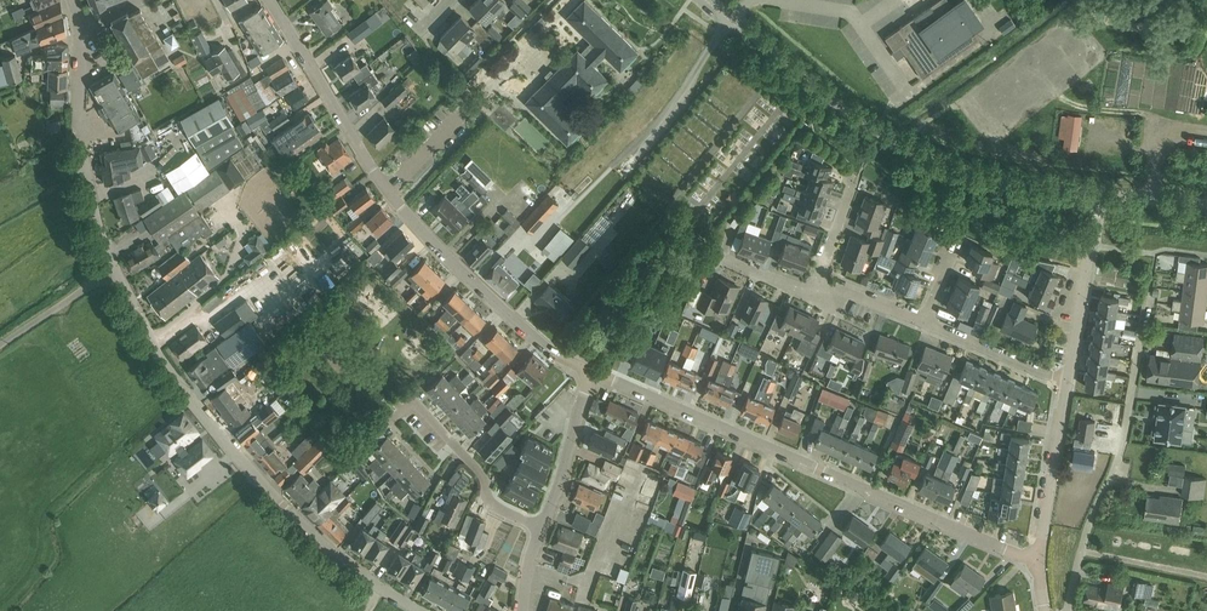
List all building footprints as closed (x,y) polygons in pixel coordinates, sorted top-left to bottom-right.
[(33,5),(17,12),(20,19),(30,14),(60,2),(60,0),(32,0),(31,0),(33,5)] [(94,11),(123,0),(89,0),(94,11)] [(203,9),(203,0),(196,0),(188,0),(188,9),(203,9)] [(230,12),(248,2),(247,0),(224,0),(230,12)] [(343,22),(331,7),(327,0),(310,12),(326,34),(343,22)] [(483,0),(477,0),(470,7),(485,22),(496,12),(483,0)] [(496,12),(501,17),(505,12),(500,7),(506,1),(504,0),(483,0),(496,12)] [(526,13),(532,7),(524,0),(513,0),(513,1),(515,3),(526,13)] [(567,60),(525,102),(567,143),(584,125),(559,101),(576,84),(590,97),(608,79),(594,66),(605,55),(620,70),(637,53),(584,0),(583,0),(566,17),(591,42),(581,53),(577,50),(567,60)] [(905,54),(922,79),(979,39),(972,30),(981,23),(965,0),(960,0),(952,6),(948,0),(939,0),(885,38),(894,51),(896,49),(901,56),(905,54)] [(33,21),(61,9),(60,2),(30,14),(33,21)] [(526,13),(515,3),(509,8),(520,19),(522,21),(528,15),(526,13)] [(262,7),(250,14),(260,31),(272,23),(262,7)] [(128,13),(123,16),(111,23),(133,62),(161,46),(139,8),(128,15),(128,13)] [(63,16),(61,9),(33,21),(36,28),(63,16)] [(260,31),(250,14),(239,21),(249,38),(260,31)] [(36,28),(8,41),(13,51),(17,52),(17,53),(31,49),(30,44),(40,41),(41,43),(66,35),(63,16),(36,28)] [(489,33),(487,31),(477,21),(472,27),(461,16),(451,27),(465,41),(471,35),(480,43),(489,33)] [(542,16),(530,29),(535,34),(547,22),(542,16)] [(198,29),(194,20),(187,23),(192,33),(198,29)] [(365,20),(358,25),(358,24),(346,32),(355,44),(366,36),(366,35),(373,30),(365,20)] [(272,23),(260,31),(249,38),(260,55),(283,40),(272,23)] [(492,26),(487,31),(489,33),(497,41),(502,36),(492,26)] [(465,41),(451,27),(441,37),(451,47),(446,52),(458,64),(468,55),(459,47),(465,41)] [(200,56),(212,51),(202,31),(191,37),(200,56)] [(170,49),(179,44),(172,33),(164,38),(170,49)] [(422,42),(414,47),(420,56),(428,51),(422,42)] [(328,46),(320,50),(326,61),(341,53),(336,43),(328,47),(328,46)] [(44,54),(68,56),(68,45),(57,45),(57,46),(44,47),(44,48),(41,48),(41,54),(44,54)] [(161,46),(133,62),(115,71),(127,92),(145,82),(142,76),(157,67),(169,60),(161,46)] [(239,61),(239,62),(232,50),(227,52),(224,47),(212,55),(213,56),(204,60),(213,75),(221,70),(227,79),(230,83),(246,73),(239,61)] [(44,54),(41,54),(31,56),(31,73),(44,72),(44,69),(49,69),(49,68),(67,69),(68,56),(44,54)] [(177,67),(187,61),(183,54),(173,60),(177,67)] [(10,82),(22,79),(15,55),(3,59),(10,82)] [(366,64),(360,68),(351,55),(335,66),(344,80),(352,74),(357,81),(372,72),(371,71),(366,64)] [(262,72),(265,77),(254,83),(258,89),(247,95),(242,87),(226,96),(241,121),(247,118),(257,112),(256,110),(278,97),(268,82),(271,80),(281,96),(297,85),(287,70),(292,67),(285,56),(266,69),(262,72)] [(478,56),(463,72),(467,76),(483,60),(478,56)] [(296,64),(312,98),(322,93),(306,59),(296,64)] [(67,87),(67,69),(49,68),(49,69),(44,69),(44,72),(31,73),(31,80),(38,80),(42,80),(42,76),(49,76),(48,86),(67,87)] [(100,104),(124,90),(114,72),(90,86),(100,104)] [(372,72),(357,81),(361,87),(348,96),(358,109),(375,96),(370,89),(371,86),(378,81),(372,72)] [(401,82),(381,101),(389,109),(408,90),(401,82)] [(309,100),(300,86),(285,95),(294,110),(309,100)] [(64,103),(64,91),(51,90),(50,103),(51,103),(51,108),(63,109),(63,103),(64,103)] [(132,104),(124,90),(100,104),(110,120),(134,106),(135,109),(138,107),(135,102),(132,104)] [(244,144),(232,123),(218,98),(180,119),(208,169),(244,144)] [(134,106),(110,120),(116,132),(128,125),(130,128),(130,130),(135,127),(132,122),(140,117),(135,109),(134,106)] [(437,106),(432,110),(443,120),(447,116),(437,106)] [(268,123),(269,124),(262,128),(269,138),(276,133),(275,131),(288,122),(282,114),(268,123)] [(307,114),(292,125),(299,135),(314,124),(314,123),(316,120),(312,115),(309,116),(307,114)] [(523,114),(514,123),(518,127),(527,117),(523,114)] [(1067,131),(1061,130),(1060,137),(1066,138),(1065,148),(1077,150),(1082,116),(1069,115),(1067,131)] [(144,116),(140,117),(132,122),(135,127),(130,130),(130,128),(133,147),(139,146),(149,141),(149,142),(157,138),(144,116)] [(175,118),(160,127),(165,135),(179,126),(175,118)] [(396,131),(384,118),(366,135),(379,148),(396,131)] [(314,124),(299,135),(283,146),(290,156),(321,134),(314,124)] [(299,135),(292,125),(270,140),(277,150),(283,146),(299,135)] [(729,157),(737,161),(753,135),(745,130),(729,157)] [(321,147),(323,150),(318,153),(332,173),(352,159),(338,139),(328,146),(326,143),(321,147)] [(133,147),(100,153),(102,164),(96,165),(97,173),(103,172),(105,183),(123,180),(121,170),(129,168),(156,155),(149,142),(149,141),(139,146),(133,147)] [(475,146),(466,152),(470,158),(479,153),(475,146)] [(790,160),(788,166),(793,168),(794,167),(797,169),(804,172),(804,171),(825,179),(825,178),(827,172),(830,173),(832,167),(821,163),(824,156),(812,152),(807,166),(790,160)] [(191,156),(184,159),(183,154),(173,157),(177,168),(193,162),(191,156)] [(285,170),(300,160),(296,155),(288,160),(287,159),(281,164),(285,170)] [(231,158),(215,169),(186,189),(200,209),(229,189),(230,190),(245,179),(231,158)] [(473,174),(467,168),(461,175),(467,180),(473,174)] [(804,171),(804,172),(802,176),(810,179),(807,186),(830,194),(832,189),(829,188),(832,181),(825,178),(825,179),(804,171)] [(475,187),(481,181),(474,174),(467,180),(475,187)] [(335,190),(328,196),(332,201),(341,194),(351,187),(345,178),(333,187),(335,190)] [(566,203),(577,190),(564,179),(553,192),(566,203)] [(295,198),(300,194),(290,180),(286,184),(291,192),(290,192),(295,198)] [(481,181),(475,187),(482,195),(488,188),(481,181)] [(442,221),(462,200),(470,192),(461,183),(455,189),(460,194),(458,196),(456,195),(450,201),(445,196),(431,210),(442,221)] [(785,191),(784,192),(823,205),(825,198),(828,200),(830,194),(807,186),(805,193),(797,190),(795,195),(785,191)] [(163,204),(174,197),(167,187),(162,191),(162,190),(156,194),(163,204)] [(375,200),(365,188),(348,201),(357,213),(375,200)] [(141,189),(130,193),(130,192),(114,198),(122,223),(138,217),(141,215),(142,217),(162,204),(156,196),(138,208),(137,205),(135,206),(134,202),(145,199),(141,189)] [(730,194),(727,198),(726,199),(734,205),(738,201),(736,199),(740,194),(734,189),(730,194)] [(472,190),(470,192),(462,200),(442,221),(453,232),(466,218),(468,220),(475,213),(469,206),(479,196),(472,190)] [(140,233),(149,227),(160,243),(154,247),(150,241),(123,258),(132,273),(160,256),(156,251),(171,241),(178,252),(181,250),(210,227),(207,223),(202,214),(200,215),(183,191),(143,219),(135,225),(140,233)] [(820,213),(823,205),(784,192),(782,197),(801,204),(798,211),(796,217),(809,222),(812,216),(821,219),(823,214),(820,213)] [(332,201),(327,204),(328,205),(334,213),(348,203),(341,194),(332,201)] [(880,229),(880,230),(877,229),(886,204),(865,197),(856,222),(866,225),(863,233),(869,235),(884,240),(884,241),(889,229),(886,228),(885,230),(880,229)] [(532,234),(551,212),(541,202),(521,224),(532,234)] [(348,226),(354,233),(367,221),(378,233),(392,220),(381,207),(372,216),(366,209),(348,226)] [(226,209),(216,220),(222,226),(232,214),(226,209)] [(507,209),(502,215),(511,223),(516,218),(507,209)] [(729,224),(734,228),(739,221),(735,217),(729,224)] [(751,217),(749,223),(763,228),(765,222),(751,217)] [(917,229),(912,239),(932,248),(938,234),(930,231),(933,224),(918,217),(913,227),(917,229)] [(486,236),(495,227),(489,221),(480,230),(486,236)] [(750,257),(758,236),(745,231),(747,225),(741,223),(736,237),(742,239),(737,252),(750,257)] [(817,229),(805,224),(803,231),(815,236),(817,229)] [(560,227),(541,249),(555,262),(575,239),(560,227)] [(771,241),(758,236),(750,257),(763,262),(769,247),(775,249),(781,232),(775,230),(771,241)] [(385,248),(387,251),(384,254),(389,258),(392,256),(396,261),(414,244),(402,232),(385,248)] [(781,232),(775,249),(781,251),(777,263),(790,267),(798,245),(786,240),(788,235),(781,232)] [(244,246),(249,253),(243,257),(249,265),(269,250),(258,235),(255,236),(253,234),(249,238),(251,240),(247,242),(247,243),(244,246)] [(884,240),(869,235),(867,242),(851,236),(841,264),(860,271),(868,250),(879,254),(884,240)] [(592,246),(581,236),(562,258),(573,267),(592,246)] [(484,241),(481,239),(464,257),(475,266),(492,248),(490,247),(494,243),(489,238),(484,241)] [(366,247),(372,254),(381,245),(375,239),(366,247)] [(932,248),(912,239),(907,251),(903,249),(899,259),(915,266),(918,259),(926,263),(932,248)] [(799,241),(798,245),(790,267),(802,272),(811,245),(799,241)] [(998,265),(989,261),(992,255),(972,246),(966,261),(979,267),(976,274),(985,278),(992,281),(998,265)] [(181,250),(178,252),(158,268),(167,280),(147,297),(165,320),(189,301),(196,295),(178,272),(190,262),(181,250)] [(914,268),(895,260),(881,253),(877,262),(891,269),(889,273),(896,276),(892,285),(912,294),(919,277),(911,274),(914,268)] [(200,254),(190,262),(178,272),(196,295),(211,283),(218,277),(200,254)] [(498,260),(492,267),(494,268),(485,278),(507,297),(519,284),(511,277),(512,276),(500,265),(502,264),(498,260)] [(422,284),(434,270),(424,261),(408,278),(413,282),(410,285),(416,290),(422,284)] [(536,261),(533,265),(538,269),(542,265),(536,261)] [(394,263),(388,269),(387,267),(380,273),(388,281),(400,269),(394,263)] [(1177,276),(1206,280),(1206,265),(1188,263),(1186,273),(1178,271),(1177,276)] [(413,269),(408,264),(389,282),(395,287),(413,269)] [(1017,267),(1016,270),(1008,267),(1006,271),(1051,290),(1057,275),(1040,268),(1037,276),(1028,272),(1017,267)] [(445,280),(434,270),(422,284),(427,289),(422,294),(427,299),(445,280)] [(1051,290),(1006,271),(1000,285),(1013,290),(1016,283),(1023,286),(1031,290),(1028,298),(1045,305),(1051,290)] [(1177,276),(1176,281),(1185,282),(1184,292),(1206,295),(1206,280),(1177,276)] [(980,295),(976,293),(979,286),(959,278),(953,292),(973,301),(976,302),(980,295)] [(1001,285),(992,281),(985,278),(981,287),(997,294),(1001,285)] [(718,279),(711,296),(703,292),(697,307),(712,313),(715,306),(728,312),(738,288),(718,279)] [(232,291),(242,287),(240,282),(230,286),(232,291)] [(548,285),(535,301),(544,309),(545,308),(558,318),(570,303),(548,285)] [(419,295),(415,291),(406,299),(410,304),(419,295)] [(448,308),(440,317),(435,322),(440,327),(465,301),(454,291),(443,303),(448,308)] [(218,292),(202,305),(208,313),(224,300),(218,292)] [(973,301),(953,292),(947,308),(966,316),(973,301)] [(1173,305),(1206,309),(1206,301),(1206,295),(1184,292),(1182,301),(1174,300),(1173,305)] [(764,326),(756,323),(766,301),(752,294),(741,316),(751,321),(749,326),(761,332),(764,326)] [(1097,310),(1097,312),(1127,317),(1127,314),(1118,312),(1119,303),(1129,305),(1130,299),(1120,297),(1120,299),(1102,296),(1099,311),(1097,310)] [(422,315),(431,305),(424,299),(415,308),(422,315)] [(246,301),(233,311),(244,325),(257,316),(246,301)] [(465,301),(440,327),(445,331),(458,317),(464,322),(475,310),(465,301)] [(1010,314),(1008,313),(1001,330),(1029,342),(1036,325),(1021,319),(1023,314),(1024,315),(1027,308),(1015,302),(1010,314)] [(993,303),(991,308),(985,322),(991,324),(999,306),(993,303)] [(985,322),(991,308),(982,304),(975,320),(984,324),(985,322)] [(1206,309),(1173,305),(1172,310),(1181,311),(1180,321),(1204,324),(1206,309)] [(795,334),(804,314),(790,307),(784,318),(777,314),(770,328),(778,331),(777,334),(783,337),(787,330),(795,334)] [(230,309),(210,324),(222,341),(243,326),(230,309)] [(485,320),(475,310),(464,322),(469,327),(467,329),(472,334),(485,320)] [(1098,317),(1097,326),(1094,325),(1094,327),(1137,334),(1137,331),(1125,328),(1125,329),(1115,327),(1117,318),(1126,320),(1127,317),(1097,312),(1096,317),(1098,317)] [(804,314),(795,334),(802,337),(796,350),(810,357),(820,335),(813,332),(818,321),(804,314)] [(218,346),(233,366),(264,344),(249,323),(218,346)] [(196,326),(170,345),(183,362),(208,343),(196,326)] [(671,327),(665,341),(673,344),(679,330),(671,327)] [(1092,340),(1091,342),(1134,349),(1134,346),(1122,344),(1113,342),(1114,333),(1124,335),(1123,337),(1136,339),(1137,334),(1094,327),(1093,332),(1096,332),(1094,341),(1092,340)] [(496,351),(507,339),(496,329),(483,343),(487,347),(489,345),(496,351)] [(830,343),(823,340),(817,354),(829,360),(833,352),(841,356),(850,336),(836,329),(830,343)] [(643,370),(653,346),(646,343),(649,338),(636,333),(631,346),(637,349),(635,354),(631,365),(643,370)] [(1198,388),(1204,338),(1175,334),(1172,358),(1151,355),(1147,381),(1198,388)] [(909,348),(908,347),(908,346),(890,340),(890,339),(880,335),(874,354),(886,358),(885,359),(887,361),(891,363),(893,362),(894,360),(903,363),(906,354),(907,355),(909,355),(910,354),(911,353),(912,351),(912,350),(911,348),(909,348)] [(461,336),(457,340),(452,336),(447,340),(457,350),(461,346),(462,347),(468,341),(467,339),(468,338),(465,336),(463,339),(461,336)] [(850,336),(841,356),(848,359),(844,367),(859,374),(864,359),(857,356),(864,342),(850,336)] [(501,356),(493,365),(488,370),(493,375),(497,370),(499,371),(508,361),(507,360),(517,349),(507,339),(496,351),(501,356)] [(1093,347),(1091,356),(1089,356),(1089,357),(1119,362),(1119,359),(1110,358),(1112,348),(1121,350),(1121,351),(1133,353),(1134,349),(1091,342),(1090,347),(1093,347)] [(742,343),(738,352),(754,359),(758,351),(742,343)] [(660,349),(653,346),(643,370),(656,375),(668,347),(663,344),(660,349)] [(687,356),(692,346),(686,344),(682,354),(687,356)] [(477,350),(476,351),(470,346),(460,357),(465,362),(469,365),(475,358),(477,360),(482,354),(477,350)] [(687,356),(683,368),(675,384),(689,390),(696,374),(688,370),(698,348),(692,346),(687,356)] [(208,356),(204,358),(188,370),(200,387),(229,366),(216,347),(215,347),(206,353),(208,356)] [(926,347),(918,367),(916,371),(942,381),(943,377),(951,356),(926,347)] [(764,377),(768,367),(785,373),(787,370),(777,366),(781,356),(762,349),(757,362),(759,363),(755,374),(764,377)] [(517,373),(519,375),(531,386),(535,382),(538,378),(539,379),(548,368),(532,355),(520,369),(517,373)] [(807,367),(810,357),(802,355),(799,364),(807,367)] [(718,360),(711,357),(704,371),(712,375),(718,360)] [(1119,362),(1089,357),(1088,362),(1090,362),(1089,372),(1116,377),(1117,374),(1107,373),(1109,363),(1118,365),(1119,362)] [(719,370),(714,382),(709,379),(701,395),(715,401),(731,363),(723,359),(719,370)] [(866,379),(872,361),(864,359),(859,376),(866,379)] [(967,360),(966,362),(961,374),(955,372),(943,400),(953,404),(963,381),(971,384),(967,394),(963,401),(966,403),(982,366),(980,366),(980,368),(971,365),(972,363),(967,360)] [(675,384),(683,368),(669,362),(662,378),(675,384)] [(731,363),(715,401),(728,407),(735,391),(729,388),(734,376),(733,376),(737,365),(731,363)] [(986,369),(982,366),(966,403),(969,404),(972,396),(976,387),(985,391),(976,411),(979,412),(996,373),(995,372),(994,374),(985,371),(986,369)] [(463,369),(457,375),(448,382),(443,376),(427,391),(438,403),(462,380),(461,380),(468,374),(463,369)] [(219,390),(237,377),(232,370),(214,383),(219,390)] [(909,393),(916,373),(908,370),(901,390),(909,393)] [(1116,377),(1089,372),(1086,387),(1104,390),(1106,379),(1116,380),(1116,377)] [(490,373),(482,381),(492,390),(501,380),(494,374),(493,375),(490,373)] [(1000,375),(996,373),(979,412),(982,413),(990,393),(999,397),(995,406),(998,407),(1009,381),(999,377),(1000,375)] [(803,377),(802,377),(794,374),(784,396),(791,399),(789,405),(796,408),(800,398),(801,394),(797,392),(803,377)] [(748,396),(741,412),(754,418),(761,402),(766,390),(771,380),(763,377),(754,399),(748,396)] [(503,378),(501,380),(492,390),(491,390),(499,397),(510,384),(503,378)] [(467,386),(462,380),(438,403),(448,414),(464,399),(459,393),(467,386)] [(771,380),(766,390),(772,393),(776,382),(771,380)] [(1023,387),(1009,381),(998,407),(1000,408),(1004,399),(1013,403),(1009,412),(1012,413),(1023,387)] [(523,403),(531,392),(523,386),(514,397),(523,403)] [(1023,387),(1012,413),(1014,414),(1018,405),(1029,410),(1037,393),(1023,387)] [(212,399),(224,415),(222,416),(227,423),(231,420),(235,426),(250,414),(245,408),(242,411),(225,389),(212,399)] [(761,402),(754,418),(768,424),(775,408),(769,405),(774,393),(772,393),(766,390),(761,402)] [(464,399),(448,414),(458,426),(483,403),(478,398),(470,405),(464,399)] [(603,410),(605,411),(603,416),(631,428),(638,413),(610,401),(609,403),(599,399),(593,412),(600,416),(603,410)] [(496,421),(508,408),(501,402),(490,415),(496,421)] [(483,403),(458,426),(469,438),(486,423),(480,416),(488,409),(483,403)] [(1156,439),(1181,443),(1182,440),(1191,442),(1193,429),(1183,428),(1186,406),(1160,403),(1156,439)] [(248,421),(249,423),(236,434),(244,443),(254,435),(259,430),(255,426),(263,419),(265,422),(275,414),(267,405),(258,413),(250,419),(248,421)] [(514,414),(508,408),(496,421),(503,427),(514,414)] [(853,410),(847,408),(843,417),(828,450),(842,456),(848,441),(840,437),(844,428),(848,419),(849,420),(853,410)] [(786,411),(784,416),(778,429),(794,435),(800,423),(799,423),(803,413),(794,409),(792,413),(786,411)] [(889,414),(878,410),(870,428),(866,438),(872,440),(876,431),(878,425),(883,427),(889,414)] [(902,420),(890,446),(902,452),(914,425),(911,424),(914,415),(905,412),(902,420)] [(162,431),(164,433),(157,438),(169,453),(175,448),(181,456),(175,461),(187,478),(201,467),(200,465),(213,455),(204,442),(200,442),(188,451),(183,445),(199,433),(184,413),(171,423),(172,424),(162,431)] [(1074,449),(1076,449),(1073,465),(1093,468),(1095,452),(1091,451),(1095,422),(1091,421),(1092,415),(1082,413),(1081,420),(1078,439),(1075,438),(1074,449)] [(837,414),(833,423),(829,432),(822,429),(825,422),(815,417),(807,435),(816,439),(814,444),(828,450),(843,417),(837,414)] [(852,432),(848,441),(842,456),(855,462),(862,446),(854,443),(862,425),(865,418),(859,416),(856,422),(852,432)] [(1018,419),(1017,429),(1030,432),(1031,429),(1030,429),(1032,422),(1018,419)] [(655,442),(662,427),(648,421),(641,436),(648,439),(645,446),(652,449),(655,442)] [(327,428),(322,422),(313,430),(319,436),(327,428)] [(662,427),(655,442),(669,448),(675,433),(662,427)] [(511,437),(501,428),(480,452),(490,461),(511,437)] [(984,431),(983,437),(983,438),(984,438),(982,444),(991,446),(992,440),(993,433),(989,432),(990,429),(986,428),(984,431)] [(254,435),(244,443),(257,458),(267,450),(269,452),(273,448),(265,438),(266,438),(260,431),(255,435),(254,435)] [(285,438),(280,432),(272,439),(277,445),(285,438)] [(611,432),(609,439),(603,436),(594,432),(588,447),(610,457),(616,442),(624,446),(627,439),(611,432)] [(1031,439),(1029,439),(1010,436),(1010,434),(1001,432),(1000,438),(1009,440),(1008,449),(999,447),(998,449),(1026,454),(1028,445),(1030,445),(1031,439)] [(675,433),(669,448),(666,455),(671,458),(669,461),(673,462),(668,472),(673,475),(689,439),(675,433)] [(365,446),(371,452),(377,458),(369,465),(374,471),(398,449),(387,437),(377,446),(371,440),(365,446)] [(553,449),(549,448),(528,437),(519,454),(523,455),(504,492),(529,505),(537,488),(534,487),(537,482),(540,484),(548,467),(545,465),(553,449)] [(935,442),(936,442),(942,445),(944,442),(937,439),(933,437),(932,440),(935,442)] [(297,458),(311,444),(305,438),(291,452),(297,458)] [(298,459),(294,463),(298,467),(298,468),(304,474),(331,449),(320,438),(313,445),(311,444),(297,458),(298,459)] [(689,439),(673,475),(680,477),(684,467),(685,467),(689,457),(696,460),(695,464),(702,467),(707,453),(701,450),(703,445),(689,439)] [(643,446),(634,442),(628,455),(638,459),(643,446)] [(519,449),(513,444),(494,464),(500,470),(519,449)] [(876,453),(862,446),(855,462),(869,468),(876,453)] [(347,447),(342,452),(349,460),(354,456),(347,447)] [(267,450),(257,458),(270,474),(273,471),(275,474),(286,464),(273,448),(269,452),(267,450)] [(398,449),(374,471),(379,477),(387,469),(393,475),(409,460),(398,449)] [(1026,454),(998,449),(998,453),(1007,455),(1005,464),(996,462),(996,464),(1024,469),(1025,460),(1028,460),(1029,454),(1026,454)] [(937,466),(933,476),(926,472),(919,489),(933,495),(951,453),(944,450),(942,454),(937,466)] [(708,457),(703,469),(699,478),(710,483),(716,469),(727,474),(731,465),(729,463),(732,457),(717,451),(714,459),(708,457)] [(656,455),(651,452),(646,463),(652,465),(656,455)] [(934,456),(926,453),(921,464),(929,468),(934,456)] [(951,453),(933,495),(948,502),(955,485),(947,482),(951,472),(952,472),(959,456),(951,453)] [(893,461),(887,476),(904,483),(908,473),(914,476),(919,463),(903,456),(897,454),(893,461)] [(358,475),(364,469),(363,468),(364,467),(355,456),(347,463),(358,475)] [(627,458),(622,456),(619,464),(624,466),(627,458)] [(409,460),(393,475),(398,481),(390,488),(396,494),(420,471),(409,460)] [(970,467),(972,463),(964,460),(962,464),(957,476),(965,480),(970,468),(970,467)] [(603,490),(609,478),(616,481),(621,470),(605,462),(601,470),(589,464),(582,480),(603,490)] [(294,463),(286,470),(275,480),(281,485),(298,468),(298,467),(294,463)] [(724,497),(735,502),(742,484),(750,488),(759,469),(744,463),(736,480),(732,478),(730,483),(724,497)] [(994,477),(993,479),(1021,484),(1023,475),(1025,475),(1026,469),(1024,469),(996,464),(995,468),(1004,470),(1003,479),(994,477)] [(369,475),(364,469),(358,475),(362,480),(369,475)] [(431,483),(420,471),(396,494),(401,500),(409,492),(414,498),(431,483)] [(434,521),(437,523),(441,525),(443,522),(455,527),(467,501),(458,497),(460,492),(469,480),(462,475),(461,476),(456,472),(449,482),(454,486),(446,502),(447,502),(443,511),(440,510),(434,521)] [(309,483),(302,476),(301,474),(286,489),(302,505),(321,486),(314,478),(309,483)] [(1204,498),(1206,482),(1206,479),(1184,476),(1182,495),(1204,498)] [(648,479),(646,486),(659,489),(661,482),(648,479)] [(991,492),(991,494),(1019,499),(1020,490),(1022,490),(1023,484),(1021,484),(993,479),(993,483),(1002,485),(1000,494),(991,492)] [(717,494),(724,497),(730,483),(723,480),(717,494)] [(678,481),(672,494),(690,502),(696,489),(678,481)] [(329,510),(332,507),(343,496),(330,482),(316,496),(315,496),(304,507),(318,521),(329,510)] [(775,507),(785,493),(773,484),(762,497),(775,507)] [(572,501),(594,511),(602,495),(579,485),(572,501)] [(170,502),(159,488),(146,498),(156,512),(170,502)] [(974,490),(966,489),(960,503),(968,506),(974,490)] [(644,492),(643,499),(656,502),(658,494),(644,492)] [(782,513),(776,520),(770,528),(774,531),(786,516),(797,503),(785,493),(775,507),(782,513)] [(991,499),(990,508),(988,518),(1006,521),(1007,513),(1016,515),(1017,505),(1020,505),(1021,499),(1019,499),(991,494),(990,498),(991,499)] [(1179,523),(1183,499),(1168,497),(1167,499),(1148,496),(1145,518),(1179,523)] [(341,503),(336,508),(319,525),(336,542),(349,530),(336,518),(351,503),(346,498),(341,503)] [(686,500),(684,506),(678,523),(684,525),(692,502),(686,500)] [(368,524),(382,507),(376,502),(362,519),(368,524)] [(763,522),(769,514),(764,511),(755,503),(754,512),(751,523),(758,528),(759,528),(763,522)] [(794,522),(788,529),(782,537),(786,540),(808,512),(797,503),(786,516),(794,522)] [(747,530),(750,518),(752,512),(735,507),(733,513),(730,524),(747,530)] [(576,513),(571,525),(596,535),(605,514),(597,511),(592,522),(589,521),(590,519),(576,513)] [(820,521),(808,512),(786,540),(791,544),(797,536),(803,529),(810,535),(820,521)] [(467,514),(463,524),(454,547),(450,545),(444,556),(452,560),(452,561),(455,562),(460,549),(473,555),(477,544),(478,545),(483,532),(482,532),(486,522),(483,521),(484,519),(477,517),(476,518),(474,517),(467,514)] [(422,516),(415,529),(423,533),(429,520),(422,516)] [(873,531),(853,517),(843,531),(851,536),(863,545),(873,531)] [(398,542),(409,525),(402,521),(390,539),(396,544),(398,542)] [(689,523),(686,532),(694,534),(696,525),(689,523)] [(699,524),(694,551),(703,552),(706,538),(711,539),(713,527),(699,524)] [(364,553),(380,530),(374,525),(369,532),(363,528),(351,546),(358,551),(359,550),(364,553)] [(409,525),(398,542),(404,546),(415,530),(409,525)] [(773,538),(776,533),(765,526),(762,531),(773,538)] [(553,547),(576,555),(583,535),(562,528),(561,530),(559,529),(553,547)] [(386,534),(380,530),(364,553),(370,557),(369,558),(376,563),(388,545),(382,541),(386,534)] [(842,539),(831,531),(814,554),(825,562),(842,539)] [(489,534),(483,532),(478,545),(484,547),(489,534)] [(884,558),(885,558),(880,565),(888,571),(885,575),(893,581),(902,569),(893,564),(891,562),(894,557),(900,561),(910,547),(890,532),(880,547),(888,552),(884,558)] [(517,543),(519,535),(510,533),(508,541),(517,543)] [(807,534),(803,541),(810,546),(815,539),(807,534)] [(947,563),(925,548),(912,567),(933,581),(922,597),(929,602),(943,581),(937,577),(947,563)] [(400,577),(416,553),(410,549),(405,556),(399,552),(387,570),(394,575),(395,573),(400,577)] [(422,558),(416,553),(400,577),(406,581),(405,582),(412,587),(424,569),(429,573),(439,554),(432,550),(426,560),(428,561),(423,568),(418,564),(422,558)] [(741,599),(742,600),(740,608),(738,608),(737,610),(764,610),(767,599),(767,598),(770,586),(772,587),(779,557),(752,551),(745,580),(748,581),(747,585),(743,584),(741,593),(744,594),(743,599),(741,598),(741,599)] [(571,567),(575,557),(563,553),(559,563),(571,567)] [(962,566),(968,557),(963,553),(957,562),(962,566)] [(452,560),(444,556),(438,567),(447,571),(452,561),(452,560)] [(460,578),(466,565),(460,562),(453,575),(461,579),(460,578)] [(469,566),(466,565),(460,578),(461,579),(468,582),(476,567),(470,564),(469,566)] [(954,580),(974,594),(985,578),(965,564),(954,580)] [(480,593),(479,592),(475,600),(480,603),(475,610),(496,610),(489,607),(493,600),(489,598),(495,585),(498,580),(503,582),(508,573),(495,566),(489,576),(486,580),(487,581),(480,593)] [(629,570),(621,567),(616,580),(624,583),(629,570)] [(436,601),(448,578),(442,575),(443,573),(434,568),(430,576),(432,577),(423,594),(436,601)] [(676,595),(689,598),(695,572),(682,568),(676,595)] [(454,581),(448,578),(436,601),(447,607),(456,589),(452,586),(454,581)] [(726,590),(734,593),(738,583),(731,579),(726,590)] [(555,581),(552,590),(567,594),(570,586),(555,581)] [(1147,583),(1135,581),(1132,595),(1144,598),(1147,583)] [(447,607),(455,610),(462,610),(470,596),(464,592),(466,588),(459,584),(456,589),(447,607)] [(1109,584),(1107,590),(1088,586),(1084,603),(1119,610),(1124,588),(1109,584)] [(646,590),(643,599),(650,601),(653,591),(646,590)] [(848,596),(850,600),(854,601),(857,599),(858,595),(856,592),(852,591),(849,592),(848,596)] [(1012,593),(990,596),(993,610),(1015,610),(1012,593)] [(730,598),(723,597),(718,596),(715,610),(727,610),(730,598)] [(628,597),(623,610),(634,610),(638,600),(628,597)] [(574,605),(550,598),(546,610),(572,610),(574,605)] [(974,604),(969,598),(955,610),(966,610),(974,604)] [(771,610),(794,610),(795,606),(774,601),(771,610)]
